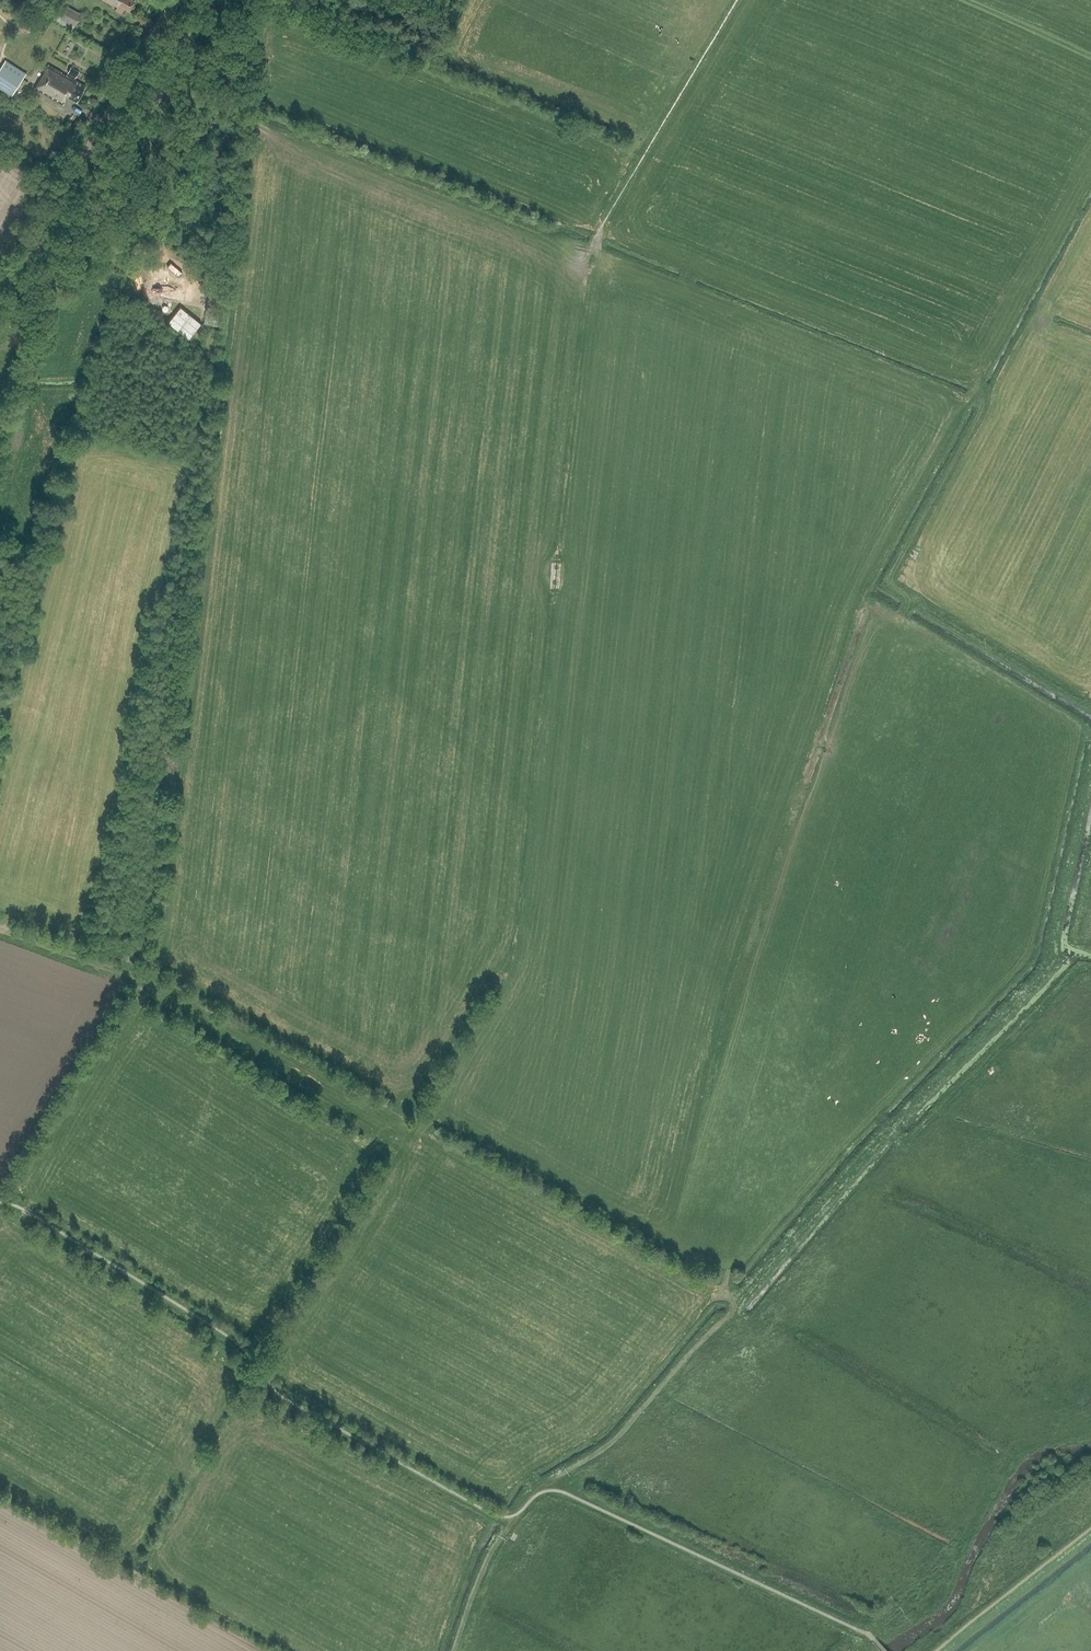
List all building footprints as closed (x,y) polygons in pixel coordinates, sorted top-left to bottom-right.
[(112,7),(113,6),(116,8),(114,11),(120,15),(124,9),(128,12),(134,1),(132,0),(99,0),(112,7)] [(46,7),(43,12),(42,15),(72,32),(81,14),(68,7),(63,16),(46,7)] [(48,65),(34,89),(62,106),(67,97),(76,102),(84,86),(48,65)] [(0,67),(0,90),(11,97),(21,81),(0,67)] [(75,78),(78,72),(70,68),(67,73),(75,78)] [(169,281),(150,278),(146,298),(158,300),(159,294),(179,298),(180,295),(181,295),(183,289),(181,288),(183,278),(170,276),(169,281)] [(207,281),(204,299),(217,301),(220,284),(207,281)]
